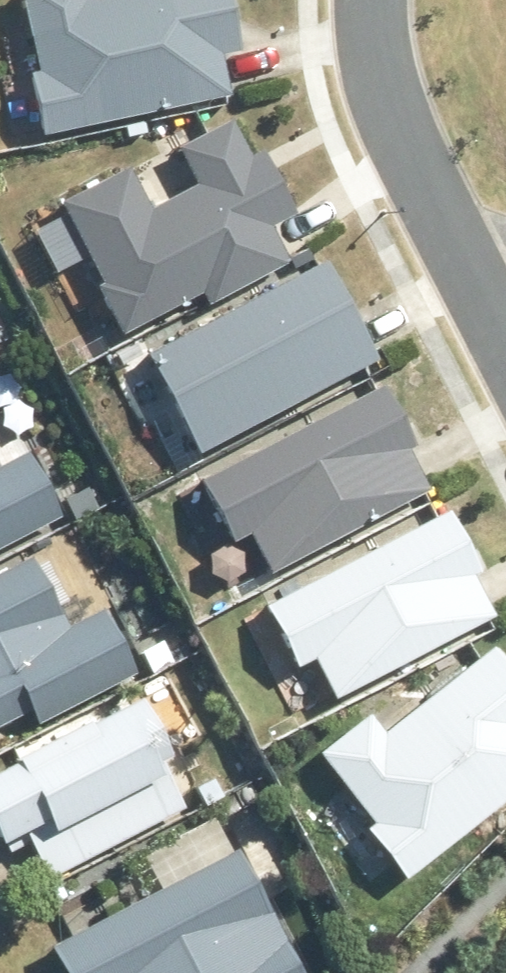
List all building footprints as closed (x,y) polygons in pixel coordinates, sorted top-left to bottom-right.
[(41,143),(229,99),(222,66),(248,60),(234,0),(7,0),(41,143)] [(300,221),(249,117),(173,154),(191,192),(157,209),(143,179),(65,216),(127,344),(285,269),(269,236),(300,221)] [(382,371),(330,268),(144,361),(196,464),(382,371)] [(373,390),(176,498),(234,603),(431,494),(373,390)] [(51,531),(17,448),(0,455),(0,552),(51,531)] [(502,633),(449,523),(248,619),(301,729),(502,633)] [(73,608),(44,553),(0,576),(0,731),(18,722),(30,745),(147,679),(99,594),(73,608)] [(406,891),(505,814),(505,668),(497,656),(326,787),(406,891)] [(151,722),(0,797),(0,857),(22,901),(187,818),(151,722)] [(67,959),(75,972),(280,972),(286,970),(235,872),(67,959)]
